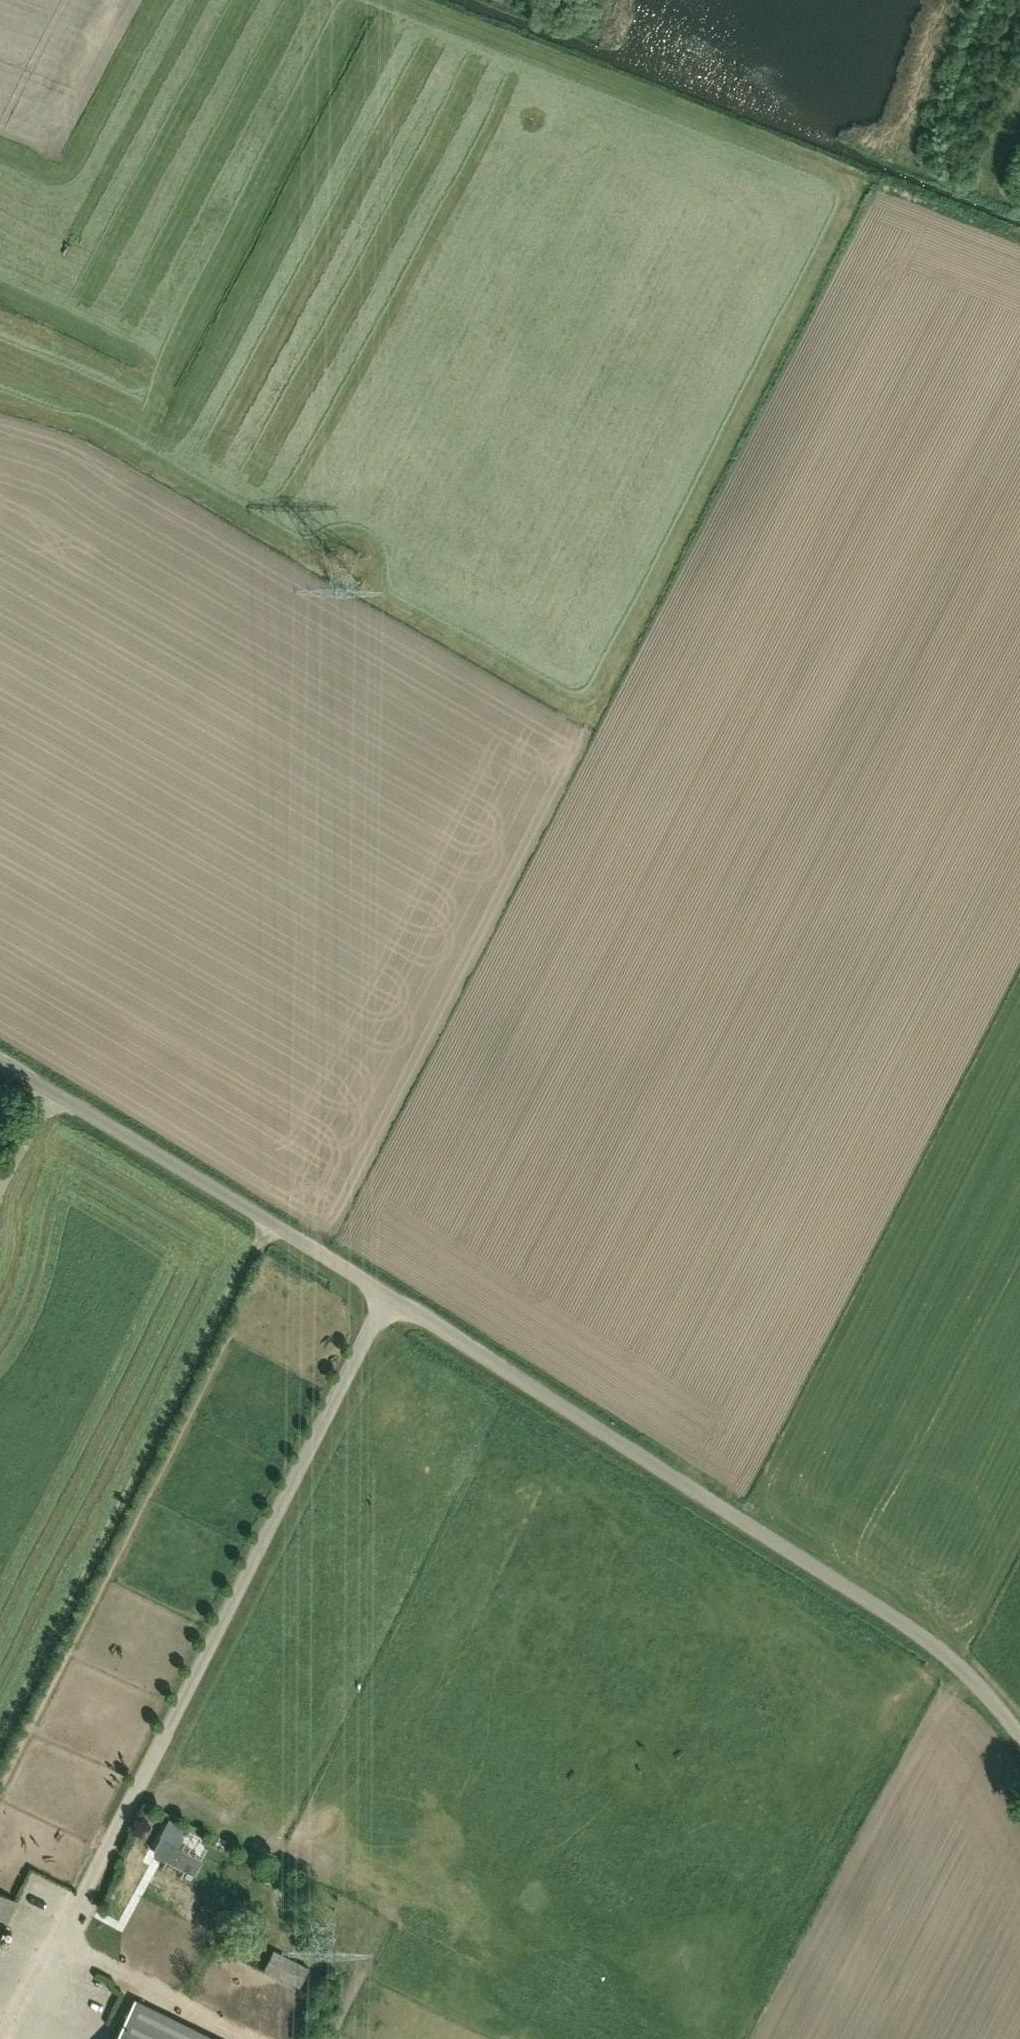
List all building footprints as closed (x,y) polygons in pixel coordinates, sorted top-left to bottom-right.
[(192,1871),(200,1856),(159,1833),(151,1849),(192,1871)] [(18,1902),(0,1894),(0,1938),(18,1902)] [(195,1925),(168,1975),(188,1986),(215,1935),(195,1925)] [(274,1973),(298,1985),(308,1966),(283,1954),(274,1973)] [(124,1997),(103,2038),(210,2038),(124,1997)]
